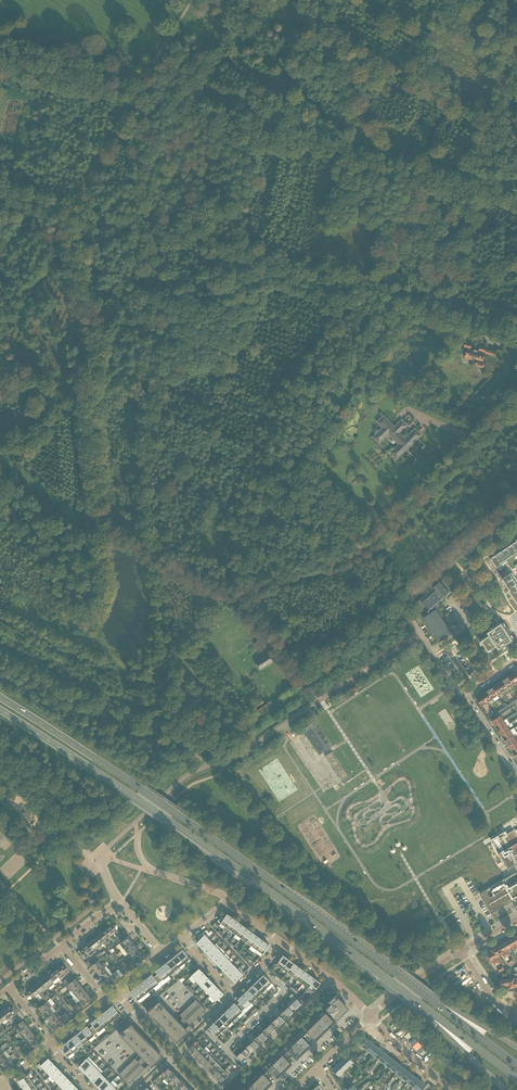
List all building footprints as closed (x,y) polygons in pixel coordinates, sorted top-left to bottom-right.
[(480,361),(478,366),(484,368),(486,361),(483,360),(485,353),(495,356),(497,349),(481,345),(479,350),(478,350),(477,351),(475,350),(475,349),(471,348),(472,343),(466,341),(464,348),(467,349),(465,358),(476,360),(480,361)] [(391,453),(397,458),(421,435),(415,429),(405,439),(399,433),(403,429),(398,424),(395,428),(393,426),(394,426),(391,423),(391,424),(384,416),(381,419),(383,420),(380,424),(384,428),(377,434),(379,436),(379,437),(380,438),(381,438),(383,440),(389,434),(394,439),(396,442),(396,441),(400,444),(391,453)] [(506,548),(512,557),(513,558),(516,555),(516,552),(511,544),(506,548)] [(506,548),(501,551),(507,561),(507,560),(512,557),(506,548)] [(501,551),(495,555),(502,565),(503,566),(509,563),(507,560),(507,561),(501,551)] [(495,555),(490,559),(497,569),(502,565),(495,555)] [(512,572),(502,579),(505,585),(516,578),(512,572)] [(505,585),(509,590),(516,584),(516,579),(516,578),(505,585)] [(440,582),(415,604),(416,604),(418,607),(415,610),(416,610),(417,609),(420,612),(419,614),(432,633),(434,632),(440,641),(451,634),(445,625),(447,624),(448,623),(436,604),(444,596),(445,597),(450,592),(440,582)] [(508,590),(511,596),(516,592),(516,584),(509,590),(508,590)] [(489,635),(480,641),(488,653),(497,647),(499,650),(513,640),(510,635),(507,630),(502,622),(487,632),(489,635)] [(259,640),(254,644),(259,652),(264,649),(259,640)] [(256,663),(260,669),(272,661),(268,654),(256,663)] [(184,673),(179,677),(184,682),(188,677),(184,673)] [(516,682),(516,678),(513,673),(508,677),(513,685),(516,682)] [(509,688),(513,685),(508,677),(503,680),(509,688)] [(503,692),(509,688),(503,680),(498,684),(503,692)] [(498,695),(503,692),(498,684),(492,687),(498,695)] [(493,699),(498,695),(492,687),(488,691),(493,699)] [(487,702),(493,699),(488,691),(482,694),(487,702)] [(482,694),(476,698),(482,706),(487,702),(482,694)] [(179,712),(181,716),(200,703),(198,700),(199,699),(197,697),(196,698),(194,695),(175,708),(177,710),(176,711),(178,713),(179,712)] [(495,726),(504,720),(500,715),(492,721),(495,726)] [(498,731),(507,725),(504,720),(495,726),(498,731)] [(302,730),(304,732),(319,755),(331,747),(314,721),(302,730)] [(502,736),(510,730),(507,725),(498,731),(502,736)] [(510,730),(502,736),(505,741),(514,735),(510,730)] [(514,735),(505,741),(508,746),(516,740),(514,735)] [(516,747),(516,740),(508,746),(512,751),(516,747)] [(509,876),(480,893),(495,919),(504,914),(501,907),(512,901),(516,898),(516,872),(510,876),(509,876)] [(222,917),(217,921),(225,927),(232,918),(231,917),(230,916),(227,914),(224,918),(222,917)] [(232,918),(225,927),(230,930),(237,921),(236,921),(235,920),(232,918)] [(237,921),(230,930),(236,934),(242,925),(241,925),(240,924),(237,921)] [(106,928),(111,934),(114,939),(117,937),(120,941),(125,936),(123,934),(119,937),(114,931),(116,930),(117,930),(116,929),(117,929),(117,928),(117,927),(117,926),(116,925),(115,925),(113,926),(112,924),(111,924),(112,924),(106,928)] [(242,925),(236,934),(241,938),(247,929),(247,928),(246,929),(245,928),(245,927),(242,925)] [(100,933),(107,942),(110,945),(111,944),(108,941),(110,940),(107,937),(111,934),(106,928),(106,929),(101,933),(100,933)] [(247,929),(241,938),(246,942),(252,933),(252,932),(251,932),(250,931),(247,929)] [(94,937),(94,938),(99,943),(102,941),(104,944),(107,942),(100,933),(95,938),(94,937)] [(197,942),(202,947),(209,940),(202,933),(197,937),(200,939),(197,942)] [(252,933),(246,942),(251,946),(258,937),(257,936),(255,935),(256,935),(252,933)] [(119,943),(124,948),(132,942),(131,942),(128,937),(128,936),(119,943)] [(251,946),(256,950),(263,941),(262,940),(261,939),(258,937),(251,946)] [(89,942),(88,942),(94,948),(93,948),(99,944),(99,943),(94,938),(89,942)] [(506,942),(510,949),(510,950),(513,948),(515,952),(516,951),(516,949),(511,939),(506,942)] [(202,947),(206,952),(214,945),(209,940),(202,947)] [(266,943),(267,943),(263,941),(256,950),(262,954),(269,945),(268,944),(266,943)] [(88,942),(89,943),(83,947),(82,947),(83,947),(79,950),(86,958),(89,955),(89,956),(95,951),(94,948),(88,942)] [(128,953),(130,952),(136,947),(132,942),(124,948),(128,953)] [(506,942),(500,945),(507,957),(511,955),(508,951),(510,950),(510,949),(506,942)] [(214,945),(206,952),(211,957),(218,950),(214,945)] [(500,945),(495,948),(500,956),(503,954),(505,958),(507,957),(500,945)] [(130,956),(132,959),(140,952),(136,947),(130,952),(132,954),(130,956)] [(492,952),(491,953),(498,965),(500,963),(497,958),(500,956),(495,948),(495,947),(490,950),(492,952)] [(182,949),(182,950),(181,951),(180,950),(176,953),(177,954),(184,963),(189,958),(182,949)] [(211,957),(216,962),(223,955),(218,950),(211,957)] [(140,952),(132,959),(136,964),(137,967),(143,962),(141,960),(144,957),(140,952)] [(498,965),(491,953),(485,956),(490,964),(493,962),(495,966),(498,965)] [(178,967),(184,963),(177,954),(175,955),(175,954),(171,958),(178,967)] [(220,967),(228,959),(223,955),(216,962),(220,967)] [(276,964),(281,968),(288,959),(285,957),(283,956),(284,956),(283,955),(276,964)] [(173,971),(178,967),(171,958),(170,959),(169,959),(165,962),(166,963),(173,971)] [(220,967),(225,971),(232,964),(228,959),(220,967)] [(281,968),(286,972),(293,963),(290,960),(290,961),(288,960),(289,959),(288,959),(281,968)] [(96,962),(91,965),(92,965),(96,970),(95,970),(96,971),(102,966),(98,961),(98,960),(96,962)] [(168,976),(173,971),(166,963),(165,964),(164,963),(160,966),(161,967),(168,976)] [(287,972),(285,974),(290,977),(292,976),(298,967),(295,964),(295,965),(294,964),(294,963),(293,963),(286,972),(287,972)] [(54,970),(53,970),(58,977),(59,977),(60,979),(69,972),(63,964),(60,966),(59,966),(54,971),(54,970)] [(102,966),(96,971),(96,970),(100,975),(100,976),(106,971),(106,970),(106,971),(104,968),(107,966),(104,964),(102,965),(102,966)] [(230,976),(237,969),(232,964),(225,971),(230,976)] [(161,981),(163,980),(168,976),(161,967),(160,968),(159,967),(156,970),(155,971),(158,974),(156,975),(161,981)] [(292,976),(297,980),(304,971),(301,968),(300,969),(299,968),(299,967),(298,967),(292,976)] [(108,969),(100,975),(104,980),(112,974),(108,969)] [(199,969),(191,976),(196,981),(203,973),(199,969)] [(230,976),(234,981),(242,974),(237,969),(230,976)] [(48,975),(53,981),(52,981),(58,976),(58,977),(53,970),(53,971),(48,975)] [(297,980),(303,984),(309,975),(306,972),(306,973),(305,972),(305,971),(304,971),(297,980)] [(196,981),(201,986),(208,978),(203,973),(196,981)] [(504,973),(507,988),(509,987),(509,988),(513,988),(511,979),(507,979),(506,976),(507,975),(507,973),(504,973)] [(112,974),(104,980),(106,983),(108,986),(109,987),(112,984),(111,984),(112,983),(114,985),(117,983),(115,980),(117,979),(113,974),(112,974)] [(154,987),(159,983),(158,983),(161,981),(156,975),(154,977),(151,974),(150,974),(147,977),(148,977),(146,978),(154,987)] [(266,988),(271,983),(263,974),(263,975),(262,976),(261,975),(257,979),(258,980),(266,988)] [(42,980),(48,987),(48,988),(54,983),(53,981),(48,975),(47,975),(48,975),(42,980)] [(303,984),(308,987),(314,978),(311,976),(310,975),(309,975),(303,984)] [(69,983),(65,986),(69,992),(71,990),(73,989),(79,984),(79,983),(79,984),(75,979),(75,978),(71,982),(69,983)] [(154,987),(146,978),(142,981),(142,982),(141,983),(148,991),(154,987)] [(208,978),(201,986),(205,990),(213,983),(208,978)] [(315,979),(314,978),(308,987),(313,991),(320,982),(316,980),(315,979)] [(42,992),(48,987),(42,980),(36,984),(42,992)] [(261,993),(266,988),(258,980),(257,981),(256,980),(252,984),(253,985),(261,993)] [(148,991),(141,983),(141,982),(137,985),(137,986),(136,987),(143,996),(148,991)] [(205,990),(210,995),(218,988),(213,983),(205,990)] [(30,989),(27,992),(31,998),(35,995),(38,992),(42,998),(45,996),(42,992),(36,984),(36,985),(30,989)] [(71,990),(75,995),(83,989),(79,984),(73,989),(71,990)] [(256,998),(261,993),(253,985),(252,986),(251,985),(247,989),(248,990),(256,998)] [(143,996),(136,987),(135,986),(131,989),(132,990),(131,991),(130,991),(137,1000),(143,996)] [(210,995),(215,1000),(222,993),(218,988),(210,995)] [(75,995),(79,1000),(88,994),(87,994),(83,989),(84,989),(83,989),(75,995)] [(251,1003),(256,998),(248,990),(247,991),(246,990),(242,994),(243,995),(251,1003)] [(301,1003),(297,999),(292,993),(289,996),(291,998),(289,1000),(292,1002),(288,1006),(293,1012),(301,1003)] [(336,1019),(348,1007),(337,996),(335,997),(334,995),(335,994),(335,993),(327,1001),(328,1001),(330,1003),(325,1008),(323,1010),(332,1019),(334,1017),(336,1019)] [(88,994),(79,1000),(83,1006),(88,1002),(89,1003),(93,1001),(92,999),(89,996),(87,994),(88,994)] [(243,995),(242,996),(241,995),(238,998),(238,999),(237,999),(240,1002),(239,1004),(244,1009),(246,1008),(251,1003),(243,995)] [(42,998),(37,1003),(39,1005),(47,999),(45,996),(42,998)] [(50,998),(39,1007),(40,1007),(43,1012),(50,1007),(55,1003),(50,998)] [(186,1029),(205,1009),(196,999),(176,1018),(159,1001),(147,1011),(177,1042),(188,1031),(186,1029)] [(82,1009),(89,1003),(88,1002),(83,1006),(79,1000),(77,1003),(82,1009)] [(239,1004),(237,1006),(234,1003),(233,1003),(230,1006),(230,1007),(229,1008),(237,1016),(242,1011),(244,1009),(239,1004)] [(1,1012),(6,1019),(7,1020),(10,1017),(10,1016),(9,1015),(12,1014),(13,1016),(17,1013),(19,1011),(15,1005),(12,1007),(10,1005),(7,1008),(6,1008),(7,1008),(1,1013),(1,1012)] [(114,1019),(119,1014),(112,1005),(112,1006),(111,1007),(110,1006),(106,1009),(107,1010),(114,1019)] [(284,1020),(293,1012),(288,1006),(282,1012),(277,1008),(274,1010),(284,1020)] [(47,1018),(54,1012),(50,1007),(43,1012),(43,1013),(44,1012),(48,1017),(47,1018)] [(229,1008),(229,1007),(225,1011),(225,1012),(224,1013),(232,1021),(237,1016),(229,1008)] [(65,1012),(62,1014),(63,1016),(66,1013),(68,1015),(68,1014),(71,1017),(72,1019),(75,1016),(69,1009),(67,1011),(65,1012)] [(108,1023),(114,1019),(107,1010),(105,1011),(105,1010),(101,1014),(108,1023)] [(271,1023),(276,1028),(277,1029),(279,1026),(279,1025),(280,1024),(281,1024),(284,1020),(274,1010),(272,1013),(276,1017),(271,1023)] [(330,1026),(331,1025),(331,1024),(334,1022),(335,1022),(332,1019),(323,1010),(318,1014),(330,1026)] [(54,1012),(47,1018),(48,1018),(52,1022),(51,1023),(57,1018),(58,1017),(60,1016),(56,1011),(54,1012)] [(224,1013),(223,1012),(220,1016),(219,1018),(227,1026),(232,1021),(224,1013)] [(103,1027),(108,1023),(101,1014),(100,1015),(99,1015),(95,1018),(96,1019),(103,1027)] [(324,1030),(326,1029),(329,1026),(330,1027),(330,1026),(318,1014),(313,1019),(324,1030)] [(57,1018),(51,1023),(52,1023),(56,1028),(55,1028),(56,1028),(59,1025),(61,1028),(66,1024),(60,1016),(58,1017),(57,1018)] [(219,1018),(218,1017),(214,1021),(215,1021),(214,1022),(222,1031),(227,1026),(219,1018)] [(96,1033),(98,1031),(98,1032),(103,1027),(96,1019),(95,1020),(94,1019),(91,1021),(91,1022),(93,1026),(91,1027),(96,1033)] [(308,1024),(319,1035),(320,1036),(320,1035),(322,1033),(323,1033),(325,1031),(325,1032),(325,1031),(324,1030),(313,1019),(308,1024)] [(18,1033),(19,1032),(21,1031),(27,1026),(26,1026),(23,1021),(23,1020),(16,1025),(16,1026),(17,1025),(19,1028),(16,1030),(18,1033)] [(214,1022),(213,1022),(209,1026),(210,1026),(209,1027),(208,1028),(216,1036),(222,1031),(214,1022)] [(267,1037),(268,1035),(269,1036),(269,1035),(270,1034),(271,1034),(273,1032),(273,1031),(276,1028),(271,1023),(264,1029),(259,1025),(257,1027),(262,1031),(267,1037)] [(130,1025),(119,1034),(128,1043),(138,1054),(139,1054),(141,1057),(138,1061),(135,1058),(119,1074),(129,1084),(145,1068),(141,1064),(145,1061),(149,1065),(160,1053),(131,1024),(130,1025)] [(309,1039),(312,1037),(315,1041),(316,1041),(315,1040),(318,1037),(319,1035),(308,1024),(303,1028),(306,1032),(304,1034),(309,1039)] [(19,1032),(23,1037),(31,1031),(27,1026),(21,1031),(19,1032)] [(89,1039),(94,1035),(96,1033),(91,1027),(89,1029),(86,1026),(82,1028),(83,1029),(82,1030),(89,1039)] [(84,1043),(88,1039),(89,1039),(82,1030),(81,1029),(77,1032),(78,1033),(76,1034),(84,1043)] [(27,1042),(35,1036),(31,1031),(23,1037),(27,1042)] [(249,1035),(259,1045),(263,1041),(267,1037),(262,1031),(255,1038),(251,1033),(249,1035)] [(84,1043),(76,1034),(76,1033),(72,1037),(72,1038),(71,1039),(78,1047),(84,1043)] [(305,1050),(307,1048),(310,1045),(310,1046),(311,1045),(307,1041),(309,1039),(304,1034),(302,1036),(299,1033),(294,1038),(305,1050)] [(250,1053),(252,1051),(253,1052),(256,1049),(255,1048),(257,1046),(258,1047),(257,1046),(259,1045),(249,1035),(247,1037),(252,1041),(245,1047),(250,1053)] [(27,1042),(26,1043),(28,1045),(31,1043),(33,1046),(35,1049),(38,1046),(36,1044),(39,1041),(35,1036),(27,1042)] [(78,1047),(71,1039),(71,1038),(67,1041),(67,1042),(66,1043),(73,1052),(78,1047)] [(300,1054),(303,1051),(305,1049),(306,1050),(305,1050),(294,1038),(289,1042),(300,1054)] [(361,1039),(357,1042),(361,1045),(362,1045),(367,1049),(372,1043),(371,1043),(366,1039),(364,1041),(361,1039)] [(188,1049),(191,1053),(200,1045),(195,1040),(188,1048),(188,1049)] [(73,1052),(66,1043),(65,1042),(61,1045),(62,1046),(61,1047),(60,1047),(67,1056),(73,1052)] [(290,1058),(292,1056),(296,1060),(296,1059),(298,1056),(299,1056),(300,1054),(301,1055),(300,1054),(289,1042),(284,1047),(287,1050),(285,1053),(290,1058)] [(367,1050),(372,1054),(377,1048),(372,1044),(372,1043),(367,1049),(367,1050)] [(191,1053),(195,1057),(204,1049),(200,1045),(191,1053)] [(245,1047),(236,1056),(241,1062),(244,1059),(245,1059),(247,1057),(247,1056),(248,1055),(249,1055),(248,1055),(250,1053),(245,1047)] [(372,1054),(378,1059),(384,1052),(383,1052),(383,1053),(377,1048),(378,1048),(377,1048),(372,1054)] [(195,1057),(200,1061),(208,1053),(204,1049),(195,1057)] [(208,1053),(200,1061),(202,1064),(203,1065),(204,1065),(212,1057),(214,1055),(210,1051),(208,1053)] [(286,1068),(287,1066),(290,1064),(291,1064),(288,1060),(290,1058),(285,1053),(282,1055),(279,1052),(275,1056),(286,1068)] [(378,1059),(384,1064),(390,1057),(389,1057),(383,1053),(384,1053),(384,1052),(378,1059)] [(212,1057),(204,1065),(206,1068),(207,1069),(208,1069),(216,1061),(218,1060),(214,1055),(212,1057)] [(343,1060),(342,1060),(349,1066),(353,1062),(347,1055),(347,1056),(343,1060)] [(270,1061),(281,1073),(282,1074),(282,1073),(281,1073),(284,1070),(286,1069),(287,1069),(286,1068),(275,1056),(270,1061)] [(384,1064),(390,1068),(395,1062),(389,1057),(390,1057),(384,1064)] [(0,1064),(0,1066),(3,1070),(9,1065),(7,1063),(9,1061),(7,1058),(0,1064)] [(41,1065),(45,1070),(53,1063),(48,1058),(41,1065)] [(91,1064),(86,1059),(79,1066),(84,1071),(91,1064)] [(338,1065),(344,1071),(349,1066),(342,1060),(343,1061),(338,1065)] [(208,1069),(212,1074),(220,1066),(216,1061),(208,1069)] [(271,1077),(273,1074),(277,1078),(276,1077),(279,1074),(281,1073),(270,1061),(265,1066),(268,1069),(265,1071),(271,1077)] [(91,1064),(84,1071),(88,1076),(98,1066),(93,1062),(91,1064)] [(390,1068),(396,1073),(401,1066),(395,1062),(390,1068)] [(45,1070),(50,1075),(57,1068),(53,1063),(45,1070)] [(333,1069),(333,1070),(338,1075),(339,1075),(339,1076),(344,1071),(343,1071),(338,1065),(333,1070),(333,1069)] [(98,1066),(88,1076),(93,1081),(100,1073),(103,1071),(98,1066)] [(212,1074),(216,1078),(224,1070),(220,1066),(212,1074)] [(396,1073),(402,1077),(407,1071),(401,1067),(401,1066),(396,1073)] [(160,1074),(164,1079),(173,1071),(169,1067),(168,1067),(160,1074)] [(50,1075),(55,1080),(62,1073),(57,1068),(50,1075)] [(224,1070),(216,1078),(220,1082),(222,1081),(221,1081),(228,1074),(230,1072),(226,1068),(224,1070)] [(263,1074),(260,1070),(255,1075),(266,1087),(267,1088),(267,1087),(269,1085),(268,1085),(271,1082),(272,1083),(268,1079),(271,1077),(265,1071),(263,1074)] [(164,1079),(169,1083),(177,1075),(173,1071),(164,1079)] [(402,1077),(408,1082),(413,1075),(407,1071),(402,1077)] [(55,1080),(59,1085),(67,1078),(62,1073),(55,1080)] [(100,1073),(93,1081),(98,1085),(105,1078),(100,1073)] [(31,1080),(27,1075),(18,1081),(21,1085),(21,1084),(22,1086),(21,1086),(22,1087),(31,1080)] [(169,1083),(173,1087),(181,1079),(177,1075),(169,1083)] [(255,1075),(250,1080),(260,1089),(263,1089),(265,1089),(264,1088),(266,1087),(255,1075)] [(408,1082),(414,1086),(419,1080),(418,1080),(413,1076),(413,1075),(408,1082)] [(59,1085),(64,1089),(71,1083),(67,1078),(59,1085)] [(105,1078),(98,1085),(102,1089),(103,1089),(110,1083),(105,1078)] [(175,1089),(178,1089),(185,1083),(181,1079),(173,1087),(175,1089)] [(24,1089),(25,1089),(29,1089),(35,1086),(31,1080),(22,1087),(24,1089)] [(103,1089),(112,1089),(114,1088),(117,1085),(118,1085),(113,1080),(110,1083),(103,1089)] [(245,1085),(246,1085),(251,1089),(260,1089),(250,1080),(245,1085)] [(414,1086),(418,1089),(421,1089),(425,1085),(425,1084),(424,1085),(419,1080),(414,1086)]
